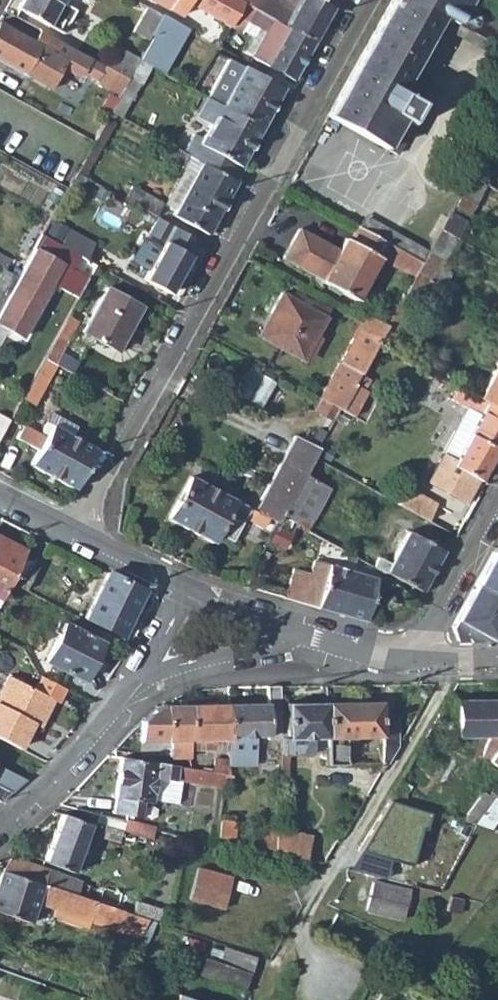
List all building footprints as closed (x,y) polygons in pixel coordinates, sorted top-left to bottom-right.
[(17,7),(62,31),(69,19),(62,16),(68,5),(62,2),(63,0),(21,0),(17,7)] [(166,6),(181,14),(188,2),(229,24),(241,1),(240,0),(169,0),(166,6)] [(241,1),(312,40),(332,4),(325,0),(299,0),(291,14),(276,5),(267,0),(240,0),(241,1)] [(299,0),(280,0),(276,5),(291,14),(299,0)] [(328,115),(341,122),(397,152),(404,140),(391,133),(400,115),(419,125),(431,103),(397,85),(437,13),(451,21),(463,0),(391,0),(328,115)] [(451,21),(497,47),(497,10),(480,0),(463,0),(451,21)] [(241,1),(229,24),(240,31),(241,28),(253,34),(245,49),(252,54),(251,55),(291,76),(312,40),(241,1)] [(68,5),(62,16),(69,19),(74,8),(68,5)] [(146,6),(133,30),(149,38),(151,34),(162,14),(146,6)] [(152,35),(139,59),(152,66),(164,72),(177,47),(167,41),(178,22),(162,14),(151,34),(152,35)] [(7,64),(50,87),(62,66),(38,43),(0,22),(0,59),(7,64)] [(38,43),(62,66),(76,73),(83,71),(98,79),(97,80),(119,91),(128,76),(106,64),(45,31),(38,43)] [(117,45),(106,64),(128,76),(138,58),(138,56),(117,45)] [(118,93),(109,110),(116,113),(122,116),(140,83),(142,84),(152,66),(139,59),(138,58),(128,76),(119,91),(118,93)] [(243,64),(222,104),(261,125),(283,85),(243,64)] [(192,131),(182,151),(235,179),(243,165),(240,164),(261,125),(222,104),(207,96),(197,115),(211,123),(203,137),(192,131)] [(490,139),(497,143),(497,125),(490,139)] [(167,141),(159,157),(181,168),(182,163),(196,170),(174,212),(172,215),(207,233),(235,179),(182,151),(167,141)] [(470,174),(486,183),(497,162),(497,157),(490,153),(493,147),(487,144),(470,174)] [(162,202),(160,205),(174,212),(196,170),(182,163),(181,168),(162,202)] [(76,171),(73,176),(81,180),(84,175),(76,171)] [(470,174),(455,202),(480,215),(488,200),(480,196),(484,188),(489,190),(491,186),(486,183),(470,174)] [(131,186),(125,198),(155,215),(160,205),(162,202),(131,186)] [(450,210),(440,228),(454,236),(464,218),(450,210)] [(197,238),(157,216),(148,233),(163,241),(143,279),(168,292),(197,238)] [(364,216),(359,225),(396,246),(421,260),(426,251),(398,235),(364,216)] [(359,225),(357,224),(349,240),(345,238),(339,249),(298,228),(284,257),(313,275),(311,281),(319,286),(322,281),(353,298),(369,270),(377,256),(385,260),(413,276),(417,270),(421,260),(396,246),(359,225)] [(421,260),(417,270),(427,275),(437,281),(442,284),(446,277),(435,271),(454,236),(440,228),(439,228),(426,251),(421,260)] [(68,230),(61,244),(75,252),(85,257),(92,243),(68,230)] [(22,336),(61,265),(70,262),(75,252),(61,244),(42,234),(18,277),(0,310),(0,325),(22,336)] [(3,269),(9,259),(0,255),(0,267),(3,269)] [(377,256),(369,270),(377,274),(385,260),(377,256)] [(0,275),(0,310),(18,277),(3,269),(0,275)] [(401,293),(391,311),(407,319),(427,285),(433,288),(437,281),(427,275),(417,270),(413,276),(403,294),(401,293)] [(105,287),(81,331),(116,350),(139,307),(105,287)] [(261,337),(300,359),(314,333),(323,317),(280,293),(269,313),(272,315),(261,337)] [(380,332),(375,342),(384,346),(391,350),(407,319),(391,311),(384,325),(380,332)] [(363,314),(359,321),(361,322),(380,332),(384,325),(363,314)] [(64,316),(55,333),(66,339),(75,322),(64,316)] [(361,322),(319,396),(323,398),(339,406),(352,383),(370,351),(375,342),(380,332),(361,322)] [(55,333),(53,338),(63,343),(66,339),(55,333)] [(314,333),(300,359),(310,364),(324,338),(314,333)] [(53,338),(42,358),(53,363),(63,343),(53,338)] [(375,342),(370,351),(379,355),(384,346),(375,342)] [(42,358),(36,368),(47,374),(53,363),(42,358)] [(276,380),(249,364),(233,391),(261,406),(276,380)] [(463,389),(497,408),(497,369),(492,366),(481,387),(468,380),(463,389)] [(36,368),(20,398),(33,405),(49,375),(47,374),(36,368)] [(339,406),(338,409),(352,416),(366,391),(352,383),(339,406)] [(457,387),(451,399),(464,406),(424,478),(464,500),(497,439),(497,408),(457,387)] [(20,398),(11,413),(25,419),(33,405),(20,398)] [(323,398),(317,410),(333,418),(338,409),(339,406),(323,398)] [(30,464),(72,489),(95,449),(71,436),(76,426),(51,413),(39,434),(21,425),(15,437),(37,450),(30,464)] [(189,476),(166,519),(210,543),(215,534),(230,542),(243,518),(261,527),(266,517),(275,522),(280,514),(302,474),(311,457),(317,447),(296,436),(261,497),(254,510),(189,476)] [(302,474),(280,514),(306,527),(327,488),(302,474)] [(406,487),(396,503),(448,531),(455,517),(434,506),(435,503),(406,487)] [(375,556),(371,564),(378,567),(417,588),(421,590),(443,551),(407,531),(389,564),(375,556)] [(7,581),(21,554),(23,549),(0,537),(0,596),(7,581)] [(454,622),(452,625),(456,638),(489,639),(497,639),(497,543),(495,549),(478,580),(457,616),(454,622)] [(293,569),(285,597),(364,618),(376,575),(375,574),(378,567),(371,564),(346,549),(344,558),(352,562),(350,570),(314,561),(311,574),(293,569)] [(21,554),(7,581),(24,589),(37,564),(21,554)] [(97,567),(86,562),(82,570),(92,575),(97,567)] [(141,590),(107,572),(84,617),(118,634),(141,590)] [(64,622),(45,661),(82,679),(100,641),(64,622)] [(19,747),(32,722),(36,713),(43,717),(53,698),(58,701),(64,687),(42,676),(35,689),(8,676),(0,691),(0,738),(19,747)] [(266,703),(226,704),(227,739),(227,745),(227,760),(228,765),(256,764),(255,735),(267,735),(267,737),(279,737),(278,685),(266,686),(266,703)] [(454,700),(456,736),(489,734),(480,758),(496,767),(497,764),(497,699),(454,700)] [(380,700),(324,703),(325,738),(347,737),(380,736),(380,763),(387,763),(397,746),(397,716),(380,716),(380,700)] [(285,737),(279,737),(279,753),(325,752),(325,738),(324,703),(285,704),(285,737)] [(162,704),(141,718),(142,739),(169,739),(170,755),(188,755),(188,745),(187,704),(162,704)] [(226,704),(187,704),(188,745),(227,745),(227,739),(226,704)] [(36,713),(32,722),(39,726),(43,717),(36,713)] [(325,738),(325,752),(326,765),(347,764),(347,737),(325,738)] [(198,769),(120,755),(115,788),(112,810),(140,814),(142,801),(153,803),(153,799),(176,803),(180,779),(222,786),(224,773),(198,769)] [(200,756),(198,769),(224,773),(228,774),(228,765),(227,760),(200,756)] [(371,763),(371,772),(381,772),(387,763),(380,763),(371,763)] [(12,791),(25,779),(0,766),(0,786),(12,791)] [(278,768),(276,791),(284,790),(285,769),(278,768)] [(461,819),(474,823),(475,823),(483,812),(490,803),(497,792),(497,791),(491,787),(486,795),(481,792),(461,819)] [(394,789),(389,798),(402,802),(406,792),(394,789)] [(475,823),(490,828),(496,821),(497,817),(497,792),(490,803),(483,812),(475,823)] [(60,813),(43,860),(73,871),(90,822),(60,813)] [(125,818),(122,829),(137,833),(150,837),(153,825),(125,818)] [(461,819),(458,819),(456,826),(458,826),(453,840),(464,843),(474,823),(461,819)] [(490,828),(497,830),(497,822),(496,821),(490,828)] [(97,823),(94,835),(118,841),(118,840),(134,843),(137,833),(122,829),(97,823)] [(274,832),(273,840),(280,841),(279,852),(304,858),(310,833),(274,824),(274,832)] [(260,830),(258,846),(272,850),(273,840),(274,832),(260,830)] [(118,841),(94,835),(91,843),(115,850),(118,841)] [(273,840),(272,850),(279,852),(280,841),(273,840)] [(0,868),(0,870),(42,885),(47,869),(10,856),(0,868)] [(196,866),(187,898),(222,907),(231,875),(196,866)] [(47,869),(42,885),(72,894),(77,879),(47,869)] [(0,870),(0,912),(29,922),(36,900),(54,906),(52,912),(85,923),(87,918),(138,935),(146,919),(72,894),(42,885),(0,870)] [(372,880),(365,910),(401,919),(408,888),(372,880)] [(463,898),(448,894),(445,905),(433,902),(430,911),(445,915),(446,910),(460,914),(463,898)] [(225,947),(220,962),(249,971),(254,956),(225,947)] [(203,956),(197,974),(243,988),(249,971),(220,962),(203,956)]
